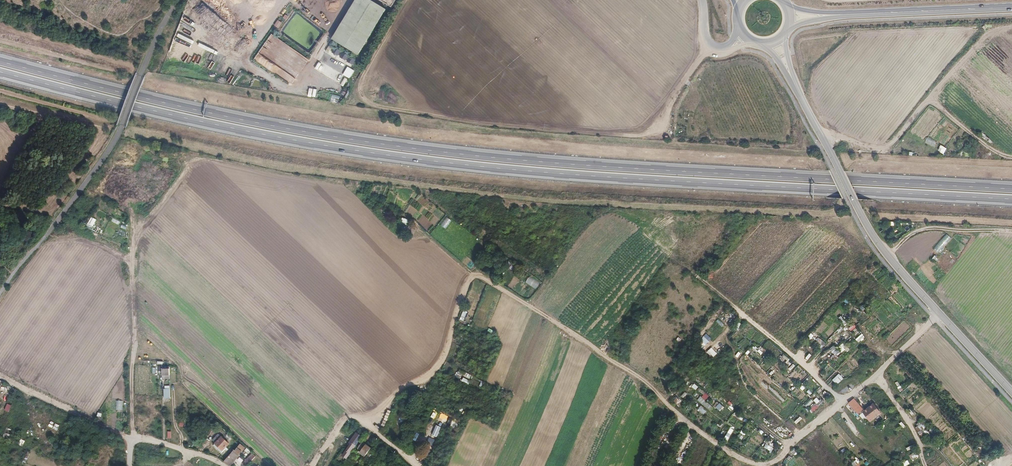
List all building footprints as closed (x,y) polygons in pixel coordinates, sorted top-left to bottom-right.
[(390,10),(373,0),(361,0),(337,39),(362,55),(390,10)] [(274,25),(279,29),(283,23),(279,20),(274,25)] [(304,49),(301,53),(308,58),(311,55),(304,49)] [(346,61),(349,57),(343,52),(340,56),(346,61)] [(937,71),(947,59),(941,54),(931,65),(934,68),(937,71)] [(928,137),(925,142),(934,147),(937,142),(928,137)] [(941,145),(939,152),(945,154),(947,148),(941,145)] [(440,225),(446,229),(452,221),(446,216),(440,225)] [(86,228),(93,230),(97,219),(90,217),(86,228)] [(400,221),(406,225),(409,221),(403,217),(400,221)] [(947,234),(933,248),(937,253),(952,239),(947,234)] [(526,284),(537,289),(540,281),(529,277),(526,284)] [(712,348),(708,351),(714,357),(718,354),(712,348)] [(833,380),(837,385),(844,379),(839,374),(833,380)] [(713,407),(705,401),(709,395),(700,388),(697,392),(702,395),(698,401),(710,410),(713,407)] [(814,400),(819,406),(824,402),(819,396),(814,400)] [(808,408),(814,402),(810,398),(804,404),(808,408)] [(861,413),(851,400),(848,403),(852,408),(858,415),(861,413)] [(721,411),(724,406),(718,402),(714,406),(721,411)] [(809,407),(813,412),(819,407),(814,402),(809,407)] [(875,415),(879,412),(874,405),(866,411),(868,414),(866,416),(870,421),(876,416),(875,415)] [(704,414),(707,411),(701,406),(698,410),(704,414)] [(922,422),(916,424),(918,431),(925,429),(922,422)] [(437,437),(442,427),(434,424),(429,434),(437,437)] [(354,449),(362,437),(356,433),(352,440),(355,442),(351,447),(354,449)] [(223,450),(229,444),(221,437),(215,443),(223,450)] [(235,459),(245,446),(241,444),(233,454),(232,453),(224,462),(229,465),(232,463),(230,461),(233,458),(235,459)] [(369,451),(371,448),(366,444),(360,452),(365,456),(369,451)] [(916,451),(910,455),(912,460),(919,456),(916,451)]
